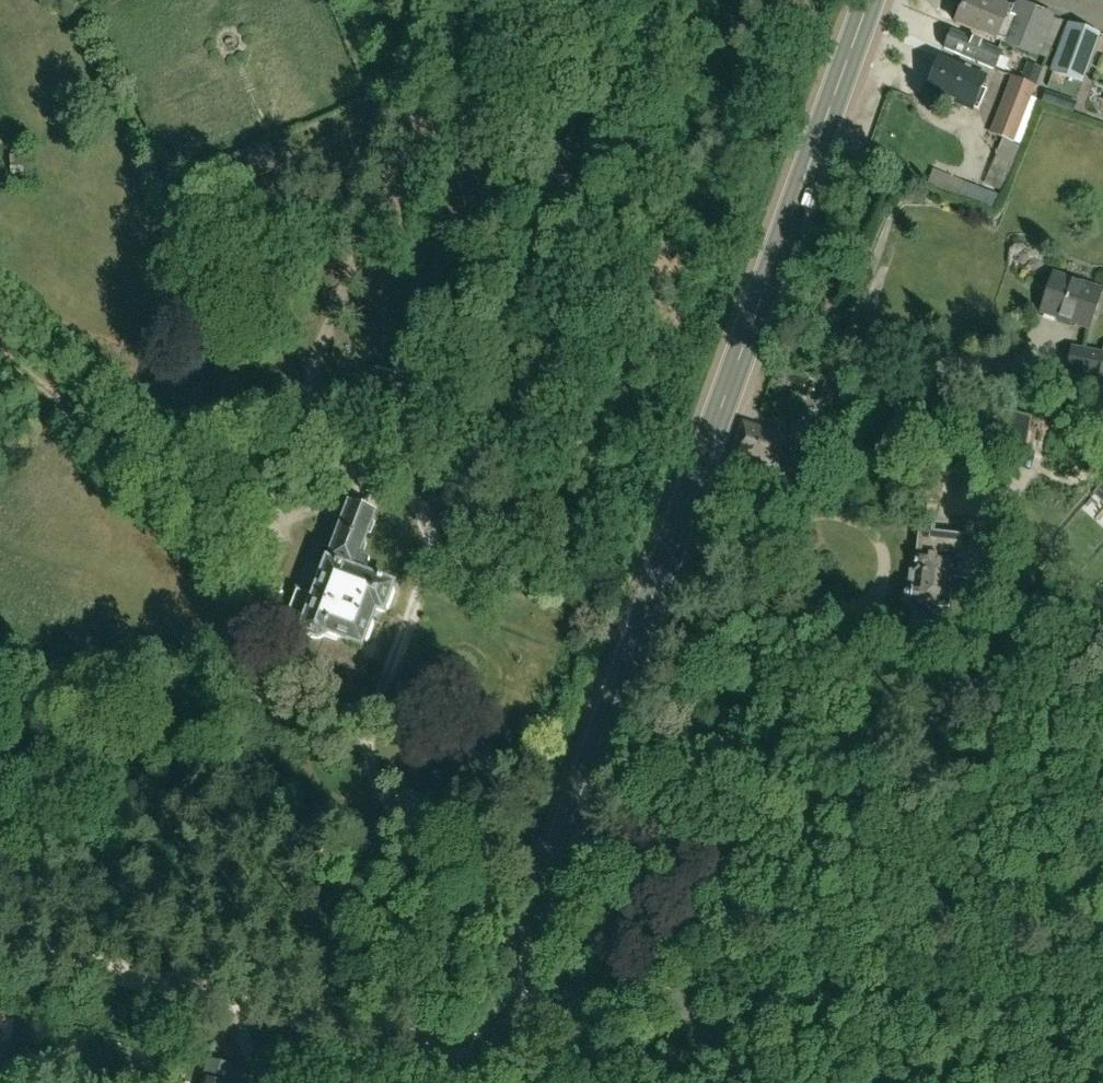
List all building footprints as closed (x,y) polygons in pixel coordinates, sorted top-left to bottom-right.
[(984,0),(967,0),(964,9),(961,8),(955,23),(1001,42),(1047,60),(1062,24),(1053,20),(1055,14),(1019,0),(1016,0),(1014,6),(1011,5),(1009,10),(984,0)] [(1067,25),(1048,75),(1077,86),(1096,35),(1067,25)] [(944,50),(994,71),(1001,53),(951,32),(944,50)] [(981,89),(986,77),(941,58),(932,78),(928,79),(925,85),(928,89),(926,93),(971,112),(972,109),(978,111),(986,92),(981,89)] [(994,120),(1019,129),(1030,99),(1035,87),(1010,77),(994,120)] [(1018,146),(1001,139),(983,186),(1000,193),(1018,146)] [(269,143),(226,162),(229,191),(279,170),(269,143)] [(960,184),(932,172),(926,185),(955,197),(960,184)] [(1041,313),(1088,329),(1101,291),(1054,275),(1041,313)] [(1070,346),(1065,372),(1091,377),(1089,390),(1102,393),(1102,353),(1070,346)] [(993,409),(984,455),(1024,462),(1032,417),(993,409)] [(772,468),(780,445),(802,453),(816,458),(824,436),(791,424),(784,440),(782,439),(782,438),(747,425),(737,455),(772,468)] [(1102,504),(1102,481),(1092,494),(1102,504)] [(350,509),(334,551),(313,543),(285,616),(307,624),(305,630),(308,638),(317,641),(329,635),(361,647),(375,611),(382,614),(392,589),(365,579),(371,563),(359,558),(374,518),(350,509)] [(951,592),(950,591),(951,578),(966,580),(971,537),(933,533),(934,521),(920,519),(918,531),(917,531),(915,555),(914,555),(912,573),(909,573),(907,588),(910,589),(910,591),(906,591),(902,594),(901,599),(905,603),(909,603),(908,607),(913,607),(911,621),(943,624),(945,611),(948,611),(951,592)] [(235,1069),(209,1062),(204,1081),(201,1080),(200,1082),(231,1082),(235,1069)]
